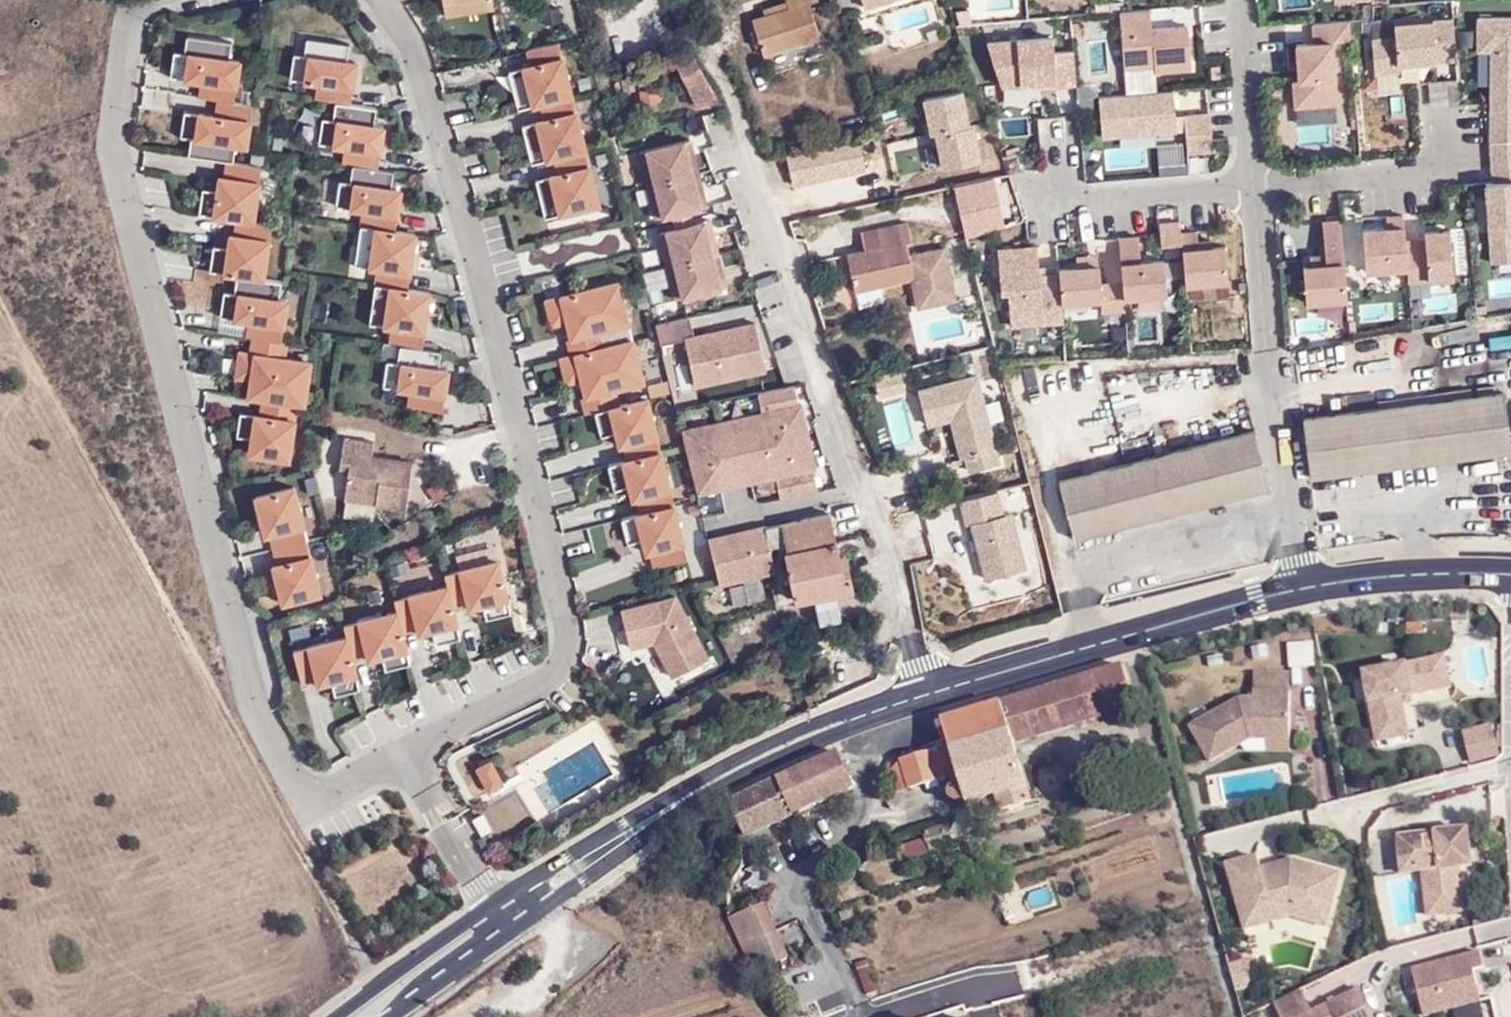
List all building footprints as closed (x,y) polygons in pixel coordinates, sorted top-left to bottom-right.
[(492,8),(491,0),(465,0),(442,4),(444,16),(492,8)] [(781,0),(783,7),(762,14),(750,18),(761,53),(817,35),(806,0),(807,0),(781,0)] [(781,0),(759,7),(762,14),(783,7),(781,0)] [(1120,67),(1151,65),(1151,71),(1187,68),(1183,26),(1147,28),(1140,29),(1140,25),(1147,24),(1145,9),(1115,11),(1120,67)] [(1510,108),(1510,16),(1477,16),(1477,49),(1490,49),(1490,96),(1497,96),(1497,108),(1510,108)] [(1375,72),(1400,70),(1399,62),(1456,58),(1453,18),(1395,23),(1396,36),(1373,37),(1375,72)] [(1353,38),(1351,19),(1314,22),(1315,42),(1297,43),(1299,68),(1304,67),(1305,79),(1300,79),(1294,80),(1296,106),(1338,102),(1333,40),(1353,38)] [(192,129),(189,149),(243,155),(250,97),(232,95),(239,37),(187,31),(181,72),(197,74),(194,98),(186,97),(183,128),(192,129)] [(325,91),(344,94),(357,96),(365,52),(355,51),(357,38),(315,31),(312,46),(308,72),(327,75),(325,91)] [(988,42),(1002,84),(1056,79),(1057,86),(1077,85),(1075,50),(1055,51),(1053,36),(988,42)] [(712,97),(685,41),(668,49),(696,106),(712,97)] [(558,42),(527,50),(530,65),(523,67),(533,106),(540,104),(572,96),(558,42)] [(293,69),(308,72),(312,46),(297,44),(293,69)] [(518,110),(533,106),(523,67),(508,70),(518,110)] [(637,96),(662,94),(661,72),(636,74),(637,96)] [(630,77),(614,81),(616,91),(632,87),(630,77)] [(1205,87),(1189,90),(1192,107),(1208,104),(1205,87)] [(943,167),(980,158),(973,123),(968,124),(961,89),(923,97),(929,122),(931,132),(935,131),(938,142),(943,167)] [(1176,116),(1174,89),(1100,95),(1103,136),(1177,130),(1176,116)] [(359,158),(381,161),(388,118),(381,116),(383,101),(344,94),(337,137),(355,140),(352,157),(359,158)] [(572,96),(540,104),(544,119),(537,121),(547,160),(554,158),(585,151),(572,96)] [(1497,108),(1497,96),(1490,96),(1490,119),(1510,119),(1510,108),(1497,108)] [(1187,145),(1213,143),(1210,107),(1185,109),(1185,115),(1186,129),(1187,145)] [(337,137),(341,112),(327,110),(323,135),(337,137)] [(1185,115),(1176,116),(1177,130),(1186,129),(1185,115)] [(1490,119),(1489,141),(1510,140),(1510,119),(1490,119)] [(532,164),(547,160),(537,121),(522,124),(532,164)] [(931,132),(929,122),(924,123),(926,133),(930,132),(933,143),(938,142),(935,131),(931,132)] [(858,136),(786,151),(792,183),(865,168),(858,136)] [(638,151),(647,184),(691,173),(687,156),(693,155),(689,138),(638,151)] [(1493,261),(1510,259),(1510,140),(1489,141),(1488,142),(1491,182),(1487,182),(1493,261)] [(585,151),(554,158),(558,173),(550,175),(560,215),(599,205),(585,151)] [(697,171),(693,155),(687,156),(691,173),(697,171)] [(377,222),(396,225),(403,181),(396,180),(398,164),(381,161),(359,158),(352,201),(370,204),(367,221),(377,222)] [(695,190),(701,188),(697,171),(691,173),(695,190)] [(954,178),(962,231),(1006,224),(998,171),(954,178)] [(352,201),(356,176),(342,173),(338,199),(352,201)] [(691,173),(647,184),(655,217),(705,205),(701,188),(695,190),(691,173)] [(546,218),(560,215),(550,175),(536,179),(546,218)] [(259,275),(267,220),(234,215),(233,227),(232,232),(237,233),(235,246),(224,244),(220,270),(232,271),(259,275)] [(1408,267),(1406,239),(1404,215),(1387,216),(1388,227),(1364,229),(1367,271),(1408,267)] [(658,232),(666,265),(711,254),(707,237),(713,236),(709,219),(658,232)] [(1341,219),(1324,220),(1327,253),(1327,263),(1312,264),(1304,264),(1307,301),(1348,297),(1341,219)] [(356,259),(371,262),(377,222),(367,221),(362,220),(356,259)] [(911,276),(914,275),(909,254),(906,240),(911,239),(907,221),(880,227),(883,244),(866,247),(847,251),(855,289),(911,276)] [(378,263),(376,280),(389,282),(410,285),(419,229),(396,225),(377,222),(371,262),(378,263)] [(232,232),(233,227),(227,226),(224,244),(235,246),(237,233),(232,232)] [(862,231),(866,247),(883,244),(880,227),(862,231)] [(1409,279),(1453,275),(1450,228),(1425,229),(1426,237),(1406,239),(1408,267),(1409,279)] [(1120,237),(1124,280),(1125,296),(1167,292),(1165,258),(1141,260),(1139,235),(1120,237)] [(1198,235),(1183,237),(1187,288),(1229,284),(1226,250),(1213,251),(1200,252),(1199,244),(1198,235)] [(717,253),(713,236),(707,237),(711,254),(717,253)] [(220,270),(224,244),(210,242),(206,267),(220,270)] [(1199,244),(1200,252),(1213,251),(1212,243),(1199,244)] [(999,247),(1002,290),(1009,290),(1012,323),(1064,319),(1063,301),(1060,271),(1040,273),(1040,264),(1038,244),(999,247)] [(918,304),(957,295),(945,246),(909,254),(914,275),(911,276),(918,304)] [(715,271),(721,269),(717,253),(711,254),(715,271)] [(1327,263),(1327,253),(1312,254),(1312,264),(1327,263)] [(711,254),(666,265),(674,298),(725,286),(721,269),(715,271),(711,254)] [(1060,271),(1060,266),(1060,263),(1040,264),(1040,273),(1060,271)] [(1124,280),(1101,282),(1100,263),(1060,266),(1063,301),(1102,298),(1103,310),(1126,308),(1125,296),(1124,280)] [(244,318),(242,334),(249,335),(277,339),(283,297),(274,296),(277,278),(259,275),(232,271),(229,289),(229,290),(234,291),(230,316),(244,318)] [(1491,278),(1492,297),(1510,296),(1510,278),(1491,278)] [(368,319),(383,322),(389,282),(376,280),(374,279),(368,319)] [(599,329),(627,323),(618,280),(559,293),(565,318),(568,335),(565,336),(569,352),(572,352),(603,345),(599,329)] [(383,322),(390,323),(387,339),(400,342),(397,357),(401,357),(439,363),(441,348),(422,345),(431,288),(410,285),(389,282),(383,322)] [(219,288),(215,314),(230,316),(234,291),(229,290),(229,289),(219,288)] [(1406,291),(1358,293),(1359,324),(1407,322),(1406,291)] [(565,318),(559,293),(545,296),(550,321),(565,318)] [(694,339),(688,316),(654,323),(660,346),(683,342),(692,386),(764,370),(755,326),(694,339)] [(630,339),(627,323),(599,329),(603,345),(630,339)] [(1445,330),(1396,336),(1399,361),(1449,354),(1445,330)] [(252,352),(248,378),(245,396),(260,399),(293,404),(301,405),(308,361),(281,357),(283,340),(277,339),(249,335),(247,351),(252,352)] [(612,388),(640,382),(630,339),(603,345),(572,352),(577,376),(581,393),(578,394),(581,411),(615,403),(612,388)] [(252,352),(247,351),(237,350),(233,376),(248,378),(252,352)] [(577,376),(572,352),(569,352),(557,355),(563,379),(577,376)] [(445,393),(450,365),(439,363),(401,357),(396,385),(410,388),(407,403),(440,409),(442,393),(445,393)] [(972,468),(1001,461),(978,373),(919,388),(928,422),(953,415),(954,420),(959,418),(961,426),(956,427),(964,455),(968,454),(972,468)] [(809,400),(805,382),(797,384),(801,402),(809,400)] [(764,411),(681,429),(697,492),(721,487),(719,479),(734,476),(749,473),(750,481),(775,476),(780,498),(817,490),(813,468),(821,466),(823,466),(809,400),(801,402),(797,384),(760,392),(764,411)] [(1303,416),(1310,477),(1510,449),(1510,439),(1502,388),(1303,416)] [(648,398),(610,407),(615,431),(618,445),(621,445),(625,462),(661,453),(648,398)] [(263,417),(261,430),(248,428),(247,438),(245,454),(285,460),(293,404),(260,399),(258,415),(258,416),(263,417)] [(610,407),(595,410),(601,435),(615,431),(610,407)] [(239,412),(235,436),(247,438),(248,428),(261,430),(263,417),(258,416),(258,415),(239,412)] [(1253,428),(1061,478),(1076,538),(1269,486),(1253,428)] [(339,468),(348,469),(343,500),(345,501),(375,505),(407,509),(413,461),(372,455),(374,440),(343,436),(339,468)] [(625,462),(622,462),(628,487),(631,501),(634,500),(638,517),(674,509),(661,453),(625,462)] [(622,462),(608,466),(613,490),(628,487),(622,462)] [(813,468),(817,490),(825,488),(821,466),(813,468)] [(749,473),(734,476),(736,484),(750,481),(749,473)] [(734,476),(719,479),(721,487),(736,484),(734,476)] [(254,494),(263,535),(300,527),(290,486),(254,494)] [(343,515),(373,519),(375,505),(345,501),(343,515)] [(638,517),(635,518),(641,542),(644,556),(647,555),(651,572),(686,564),(674,509),(638,517)] [(1028,566),(1014,509),(974,520),(988,576),(1028,566)] [(770,547),(785,545),(796,601),(853,589),(843,537),(834,538),(828,512),(766,525),(770,547)] [(635,518),(620,521),(626,545),(641,542),(635,518)] [(264,535),(267,549),(303,541),(299,527),(264,535)] [(719,583),(767,572),(757,527),(749,529),(750,536),(742,538),(741,530),(708,538),(719,583)] [(750,536),(749,529),(741,530),(742,538),(750,536)] [(572,553),(590,554),(590,539),(573,538),(572,553)] [(303,541),(267,549),(270,564),(306,556),(303,541)] [(306,556),(270,564),(279,605),(316,597),(306,556)] [(442,575),(450,609),(467,605),(467,609),(480,605),(504,600),(495,562),(442,575)] [(391,600),(399,634),(416,630),(417,634),(430,631),(454,625),(450,609),(445,587),(391,600)] [(710,660),(675,594),(623,607),(631,640),(657,634),(678,676),(710,660)] [(508,615),(504,600),(480,605),(484,621),(508,615)] [(1461,611),(1461,607),(1452,607),(1452,619),(1468,619),(1468,611),(1461,611)] [(344,638),(349,660),(365,656),(366,659),(379,656),(403,650),(399,634),(394,613),(341,625),(344,638)] [(1424,631),(1423,621),(1408,623),(1409,633),(1424,631)] [(457,640),(454,625),(430,631),(433,646),(457,640)] [(290,651),(298,685),(315,681),(316,685),(328,682),(353,676),(349,660),(344,638),(290,651)] [(654,680),(669,674),(654,639),(639,645),(654,680)] [(1312,666),(1311,642),(1287,643),(1288,667),(1312,666)] [(407,665),(403,650),(379,656),(382,671),(407,665)] [(1464,680),(1460,654),(1447,657),(1452,682),(1464,680)] [(1452,682),(1447,657),(1363,673),(1373,725),(1408,718),(1405,706),(1404,698),(1414,696),(1453,688),(1452,682)] [(1135,707),(1122,666),(1071,682),(1084,723),(1135,707)] [(1287,671),(1251,671),(1251,689),(1287,689),(1287,671)] [(356,691),(353,676),(328,682),(332,697),(356,691)] [(1013,746),(1084,723),(1071,682),(1000,705),(1009,733),(1013,746)] [(1247,737),(1262,737),(1287,737),(1287,689),(1251,689),(1250,696),(1238,696),(1183,732),(1206,765),(1236,744),(1232,739),(1243,732),(1247,737)] [(1416,704),(1414,696),(1404,698),(1405,706),(1416,704)] [(1009,733),(1000,705),(944,723),(951,747),(952,751),(1009,733)] [(1411,735),(1408,718),(1373,725),(1376,742),(1410,735),(1411,735)] [(1494,724),(1466,732),(1475,764),(1503,756),(1494,724)] [(1236,744),(1247,737),(1243,732),(1232,739),(1236,744)] [(1003,811),(1030,802),(1013,746),(1009,733),(952,751),(959,776),(962,785),(967,801),(968,805),(998,796),(1003,811)] [(1263,751),(1287,751),(1287,737),(1262,737),(1263,751)] [(951,747),(916,758),(926,785),(959,776),(952,751),(951,747)] [(794,816),(854,789),(839,754),(778,782),(794,816)] [(902,762),(911,790),(926,785),(916,758),(902,762)] [(487,764),(472,772),(485,796),(500,788),(487,764)] [(730,805),(744,839),(794,816),(778,782),(730,805)] [(955,801),(959,803),(967,801),(962,785),(953,788),(951,792),(952,795),(952,799),(955,801)] [(968,805),(972,820),(1003,811),(998,796),(968,805)] [(479,818),(469,824),(479,841),(489,836),(479,818)] [(1472,867),(1469,830),(1399,837),(1403,873),(1422,871),(1431,870),(1436,915),(1465,912),(1460,868),(1472,867)] [(1279,865),(1281,870),(1264,875),(1262,870),(1259,857),(1226,867),(1244,929),(1274,920),(1272,913),(1289,908),(1330,919),(1341,881),(1321,876),(1322,870),(1292,861),(1279,865)] [(1279,865),(1262,870),(1264,875),(1281,870),(1279,865)] [(1341,881),(1342,875),(1322,870),(1321,876),(1341,881)] [(1422,871),(1427,916),(1436,915),(1431,870),(1422,871)] [(789,958),(761,905),(728,919),(757,975),(789,958)] [(1290,916),(1328,926),(1330,919),(1289,908),(1272,913),(1274,920),(1290,916)] [(1481,998),(1473,969),(1485,966),(1480,948),(1413,966),(1418,984),(1426,1013),(1481,998)] [(1248,987),(1250,958),(1230,964),(1238,990),(1248,987)] [(1312,1013),(1300,991),(1276,1003),(1283,1016),(1374,1016),(1368,1006),(1359,988),(1326,1005),(1312,1013)] [(883,1008),(864,1008),(864,1016),(883,1016),(883,1008)]
